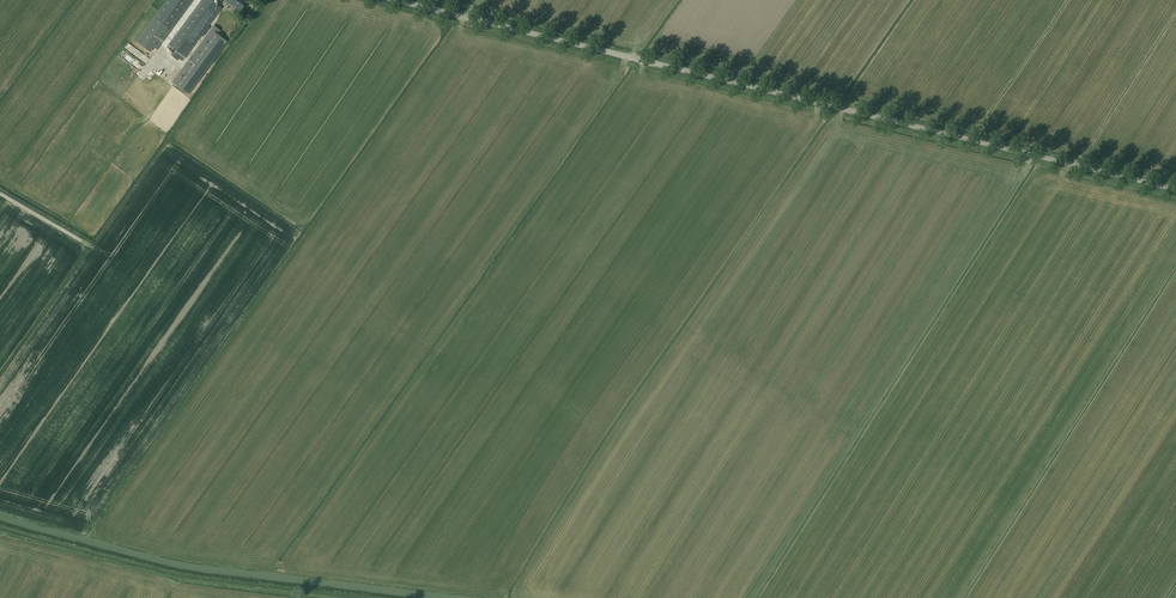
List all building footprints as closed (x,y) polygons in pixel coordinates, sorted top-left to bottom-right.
[(150,52),(154,47),(157,49),(193,0),(168,0),(137,42),(150,52)] [(167,47),(183,59),(222,8),(211,0),(202,0),(167,47)] [(227,1),(241,11),(248,2),(246,0),(227,0),(227,1)] [(217,34),(220,30),(214,26),(172,82),(188,94),(227,42),(217,34)] [(138,51),(127,43),(123,49),(135,57),(138,51)] [(134,64),(141,69),(144,66),(137,60),(134,64)]
